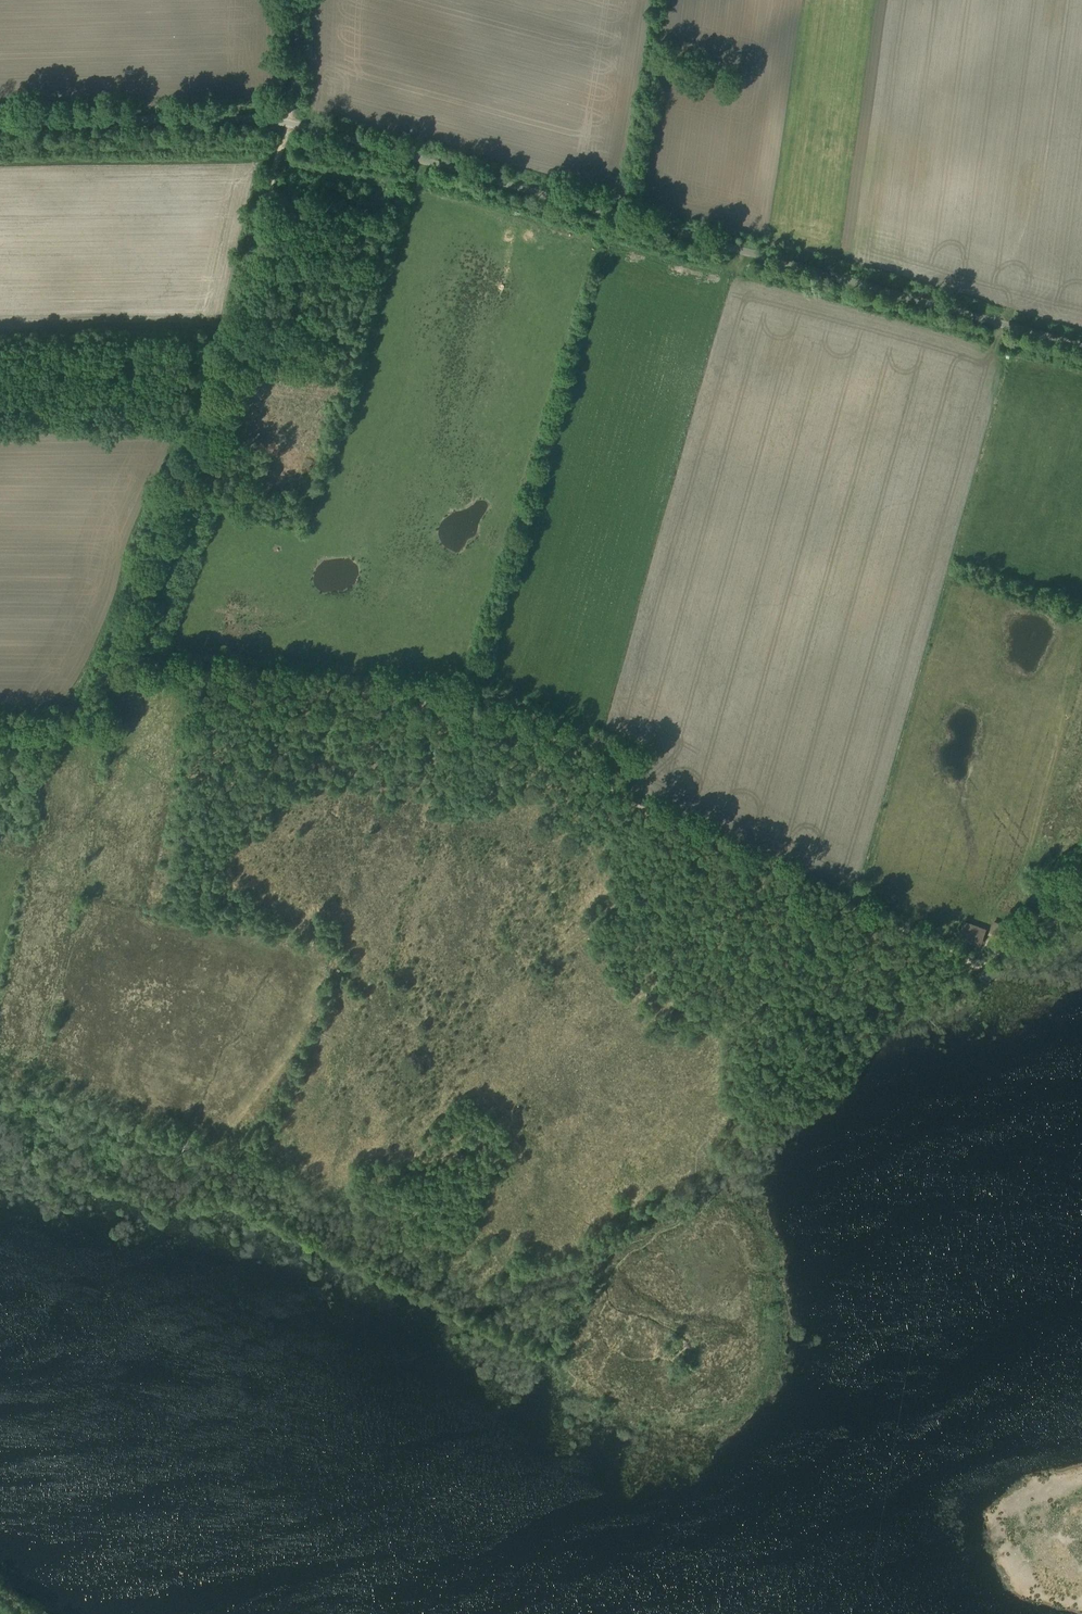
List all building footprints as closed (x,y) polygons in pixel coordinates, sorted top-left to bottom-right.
[(970,938),(974,925),(965,922),(961,934),(970,938)] [(996,924),(992,923),(989,932),(999,935),(1002,926),(996,924)] [(985,929),(974,925),(970,938),(980,941),(985,929)] [(696,1352),(689,1350),(686,1358),(693,1361),(696,1352)]
